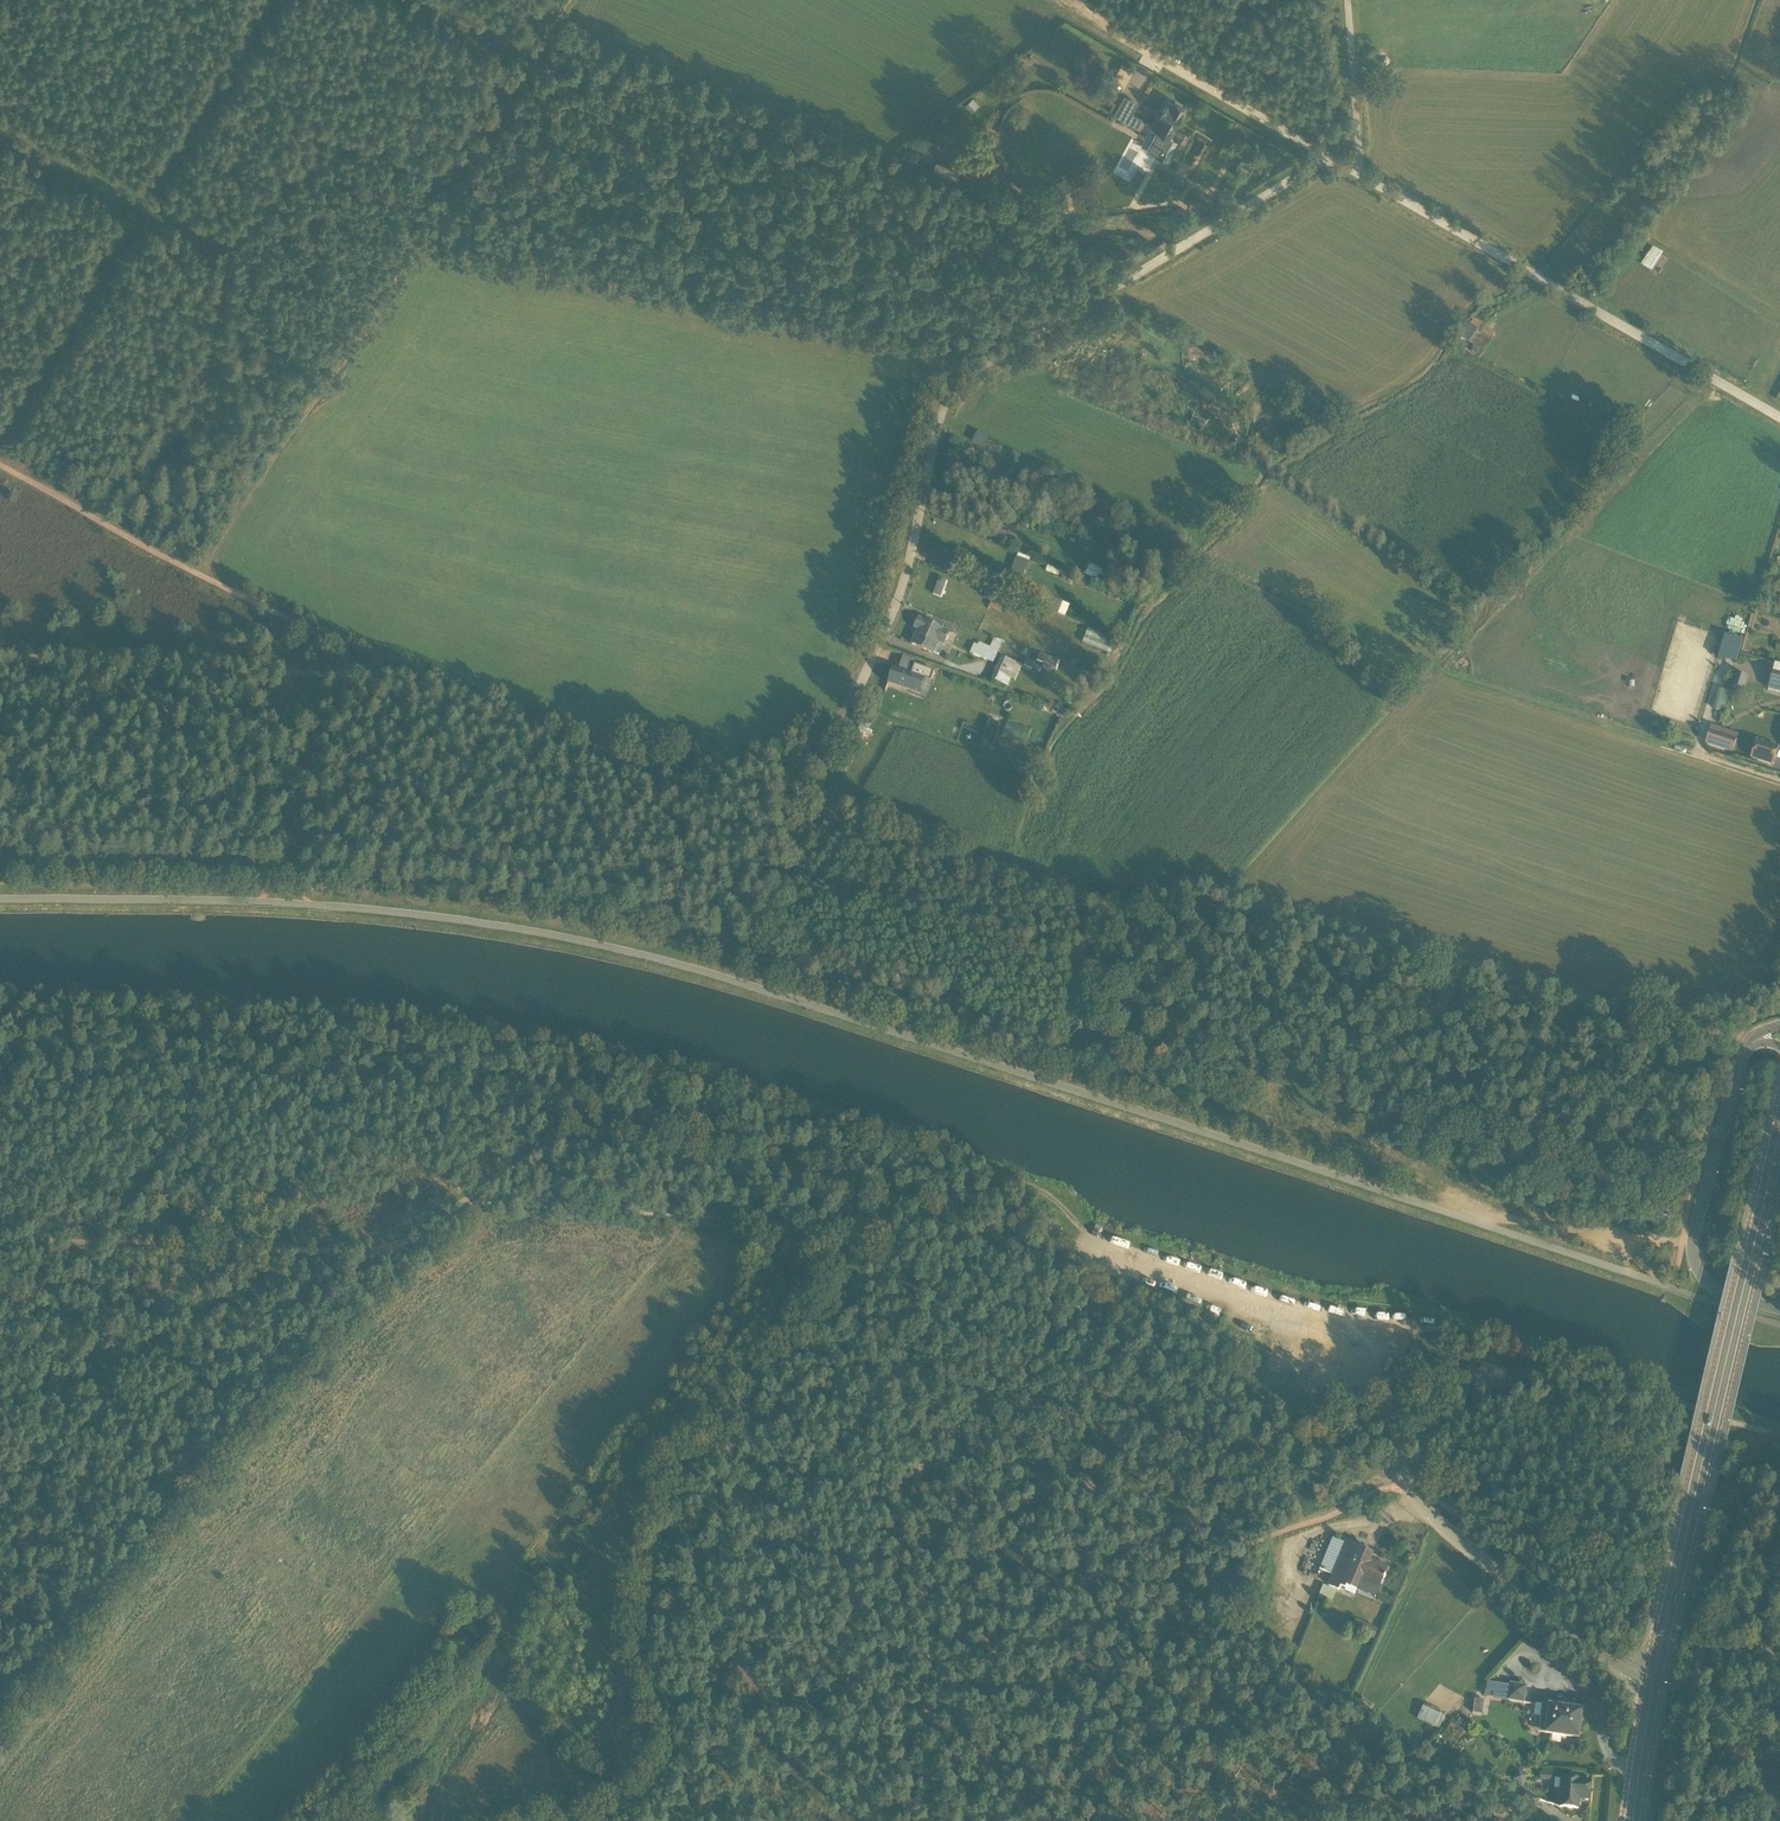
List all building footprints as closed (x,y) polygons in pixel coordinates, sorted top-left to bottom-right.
[(1134,86),(1144,91),(1155,71),(1127,57),(1111,87),(1129,96),(1134,86)] [(1138,102),(1124,95),(1117,109),(1130,116),(1138,102)] [(1157,131),(1145,151),(1162,160),(1174,140),(1169,138),(1184,112),(1169,104),(1165,111),(1160,108),(1149,127),(1157,131)] [(919,155),(902,151),(900,158),(917,162),(919,155)] [(962,173),(937,164),(934,173),(959,182),(962,173)] [(1652,245),(1640,263),(1650,270),(1662,252),(1652,245)] [(1002,480),(997,477),(990,491),(996,493),(994,498),(1012,506),(1016,499),(997,490),(1002,480)] [(1002,530),(1000,540),(1013,544),(1016,535),(1002,530)] [(1025,566),(1026,560),(1016,557),(1015,563),(1025,566)] [(1002,597),(994,593),(988,607),(1000,613),(1003,605),(1000,603),(1002,597)] [(950,633),(918,618),(914,627),(918,629),(911,644),(939,657),(950,633)] [(1726,631),(1743,635),(1746,623),(1729,618),(1726,631)] [(1103,642),(1106,636),(1088,629),(1085,635),(1103,642)] [(974,644),(970,652),(992,663),(1003,641),(988,635),(983,644),(979,642),(977,645),(974,644)] [(1741,644),(1724,639),(1718,662),(1735,667),(1741,644)] [(1058,661),(1039,653),(1036,660),(1055,668),(1058,661)] [(995,672),(991,680),(1007,688),(1011,679),(1014,680),(1021,666),(1001,656),(994,671),(995,672)] [(1026,659),(1023,665),(1039,672),(1042,671),(1043,668),(1033,664),(1034,662),(1026,659)] [(1754,683),(1766,685),(1769,663),(1757,662),(1754,683)] [(910,676),(893,670),(891,676),(888,684),(929,699),(931,692),(940,695),(947,676),(914,665),(910,676)] [(1779,696),(1779,668),(1774,667),(1767,692),(1779,696)] [(1742,677),(1734,675),(1731,682),(1740,685),(1742,677)] [(1727,694),(1717,691),(1712,710),(1722,713),(1727,694)] [(1056,710),(1042,705),(1040,710),(1055,715),(1056,710)] [(980,746),(991,750),(996,734),(993,732),(996,724),(997,724),(999,718),(993,716),(991,721),(989,720),(980,746)] [(1007,721),(1002,736),(1025,743),(1030,728),(1007,721)] [(1737,735),(1710,727),(1704,748),(1731,756),(1737,735)] [(1779,749),(1755,742),(1750,761),(1774,768),(1779,749)] [(719,1062),(704,1058),(701,1069),(701,1071),(716,1074),(717,1071),(719,1062)] [(1388,1568),(1371,1560),(1373,1555),(1333,1538),(1320,1569),(1332,1574),(1327,1586),(1338,1590),(1339,1588),(1353,1594),(1355,1588),(1376,1597),(1388,1568)] [(1322,1587),(1317,1599),(1330,1605),(1335,1592),(1322,1587)] [(1378,1628),(1355,1619),(1351,1629),(1373,1639),(1378,1628)] [(1511,1685),(1511,1686),(1486,1682),(1484,1697),(1523,1703),(1525,1687),(1511,1685)] [(1444,1714),(1423,1705),(1417,1719),(1438,1728),(1444,1714)] [(1582,1710),(1541,1705),(1537,1734),(1578,1740),(1582,1710)] [(1551,1774),(1539,1773),(1539,1781),(1550,1781),(1551,1774)] [(1590,1781),(1560,1778),(1557,1808),(1578,1809),(1579,1800),(1588,1801),(1590,1781)]
